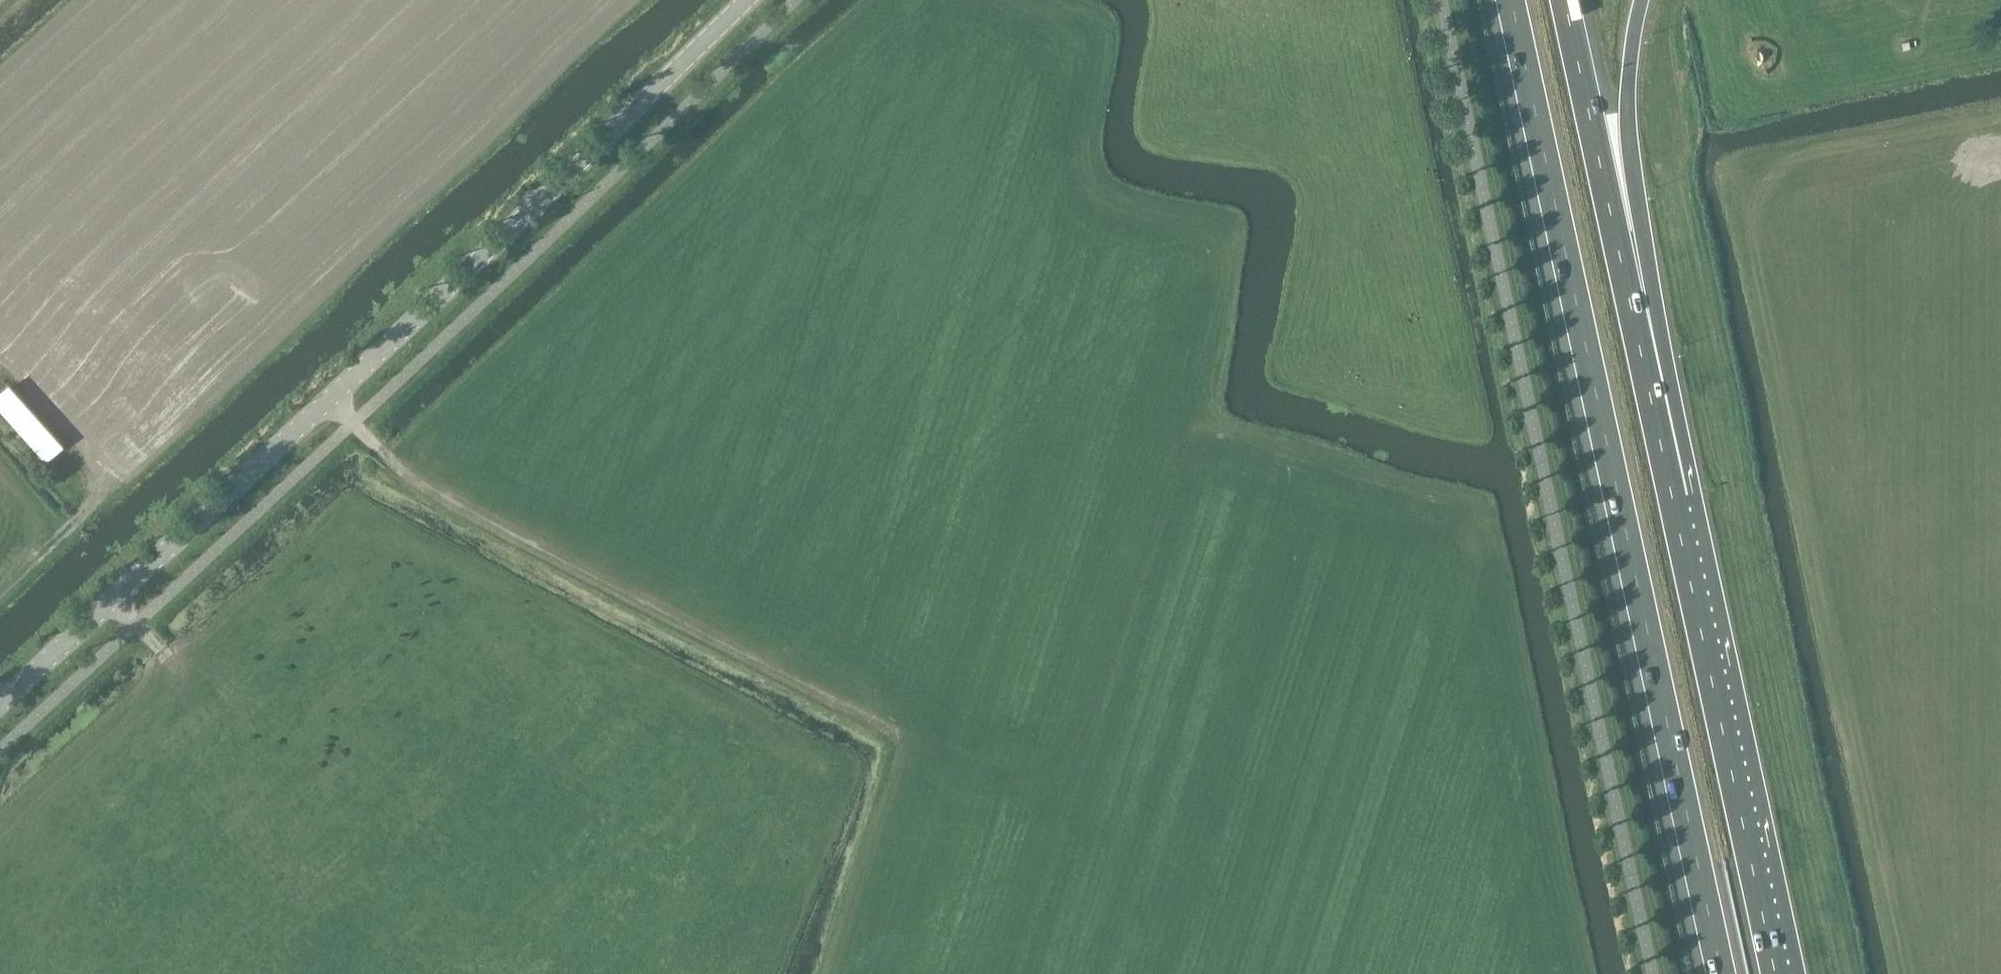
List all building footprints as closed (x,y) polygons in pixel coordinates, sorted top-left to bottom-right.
[(0,397),(0,407),(48,462),(65,449),(11,388),(0,397)]
